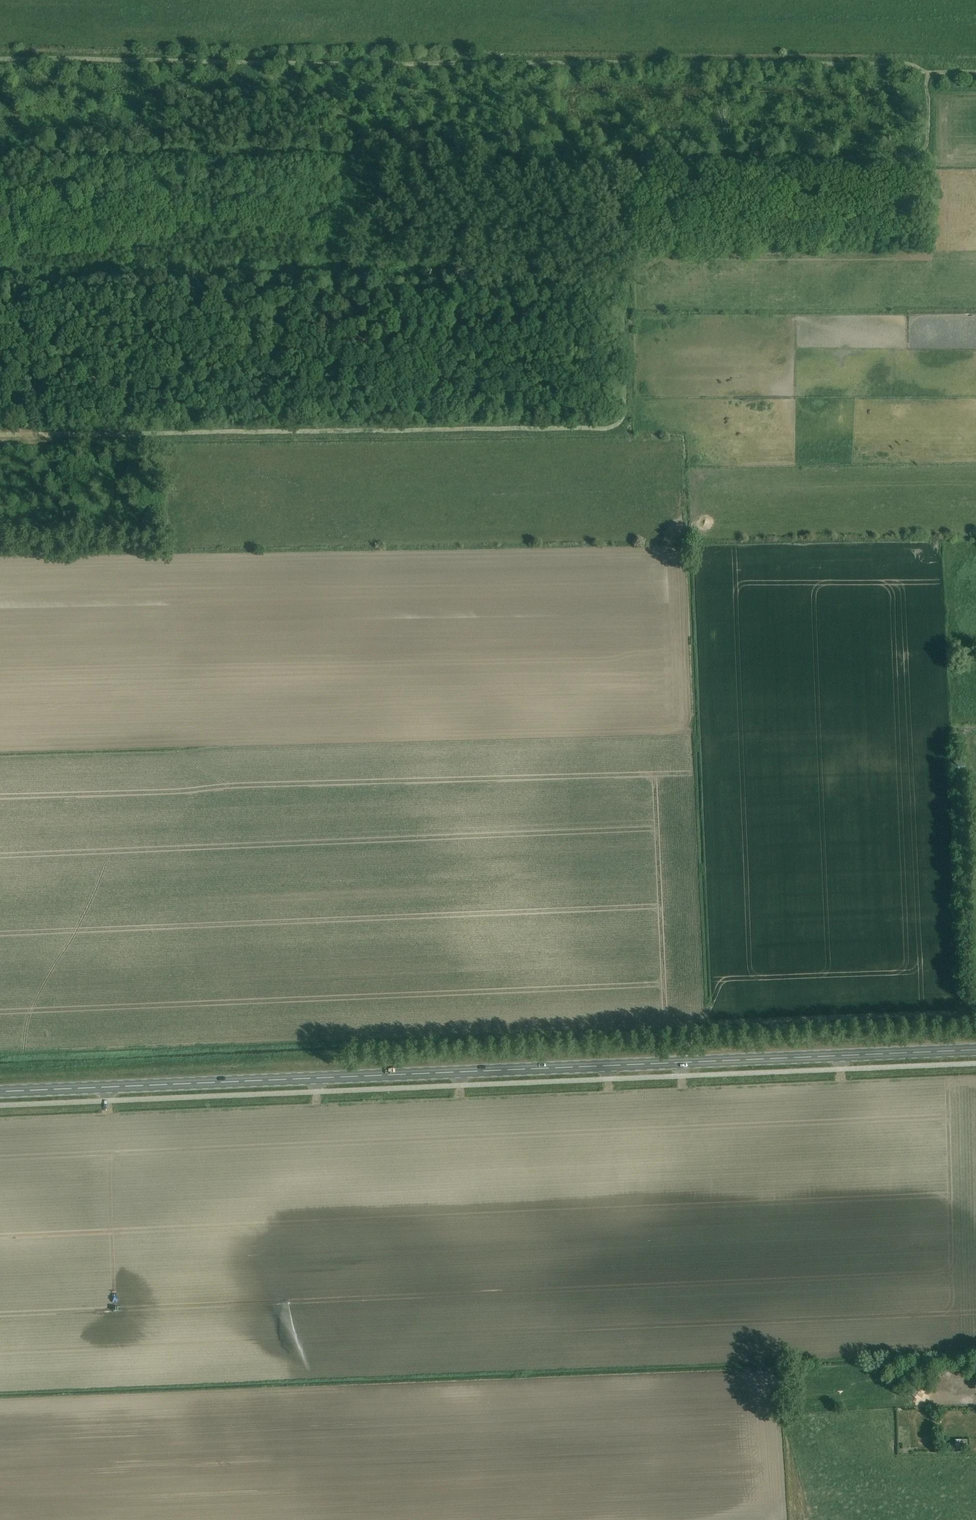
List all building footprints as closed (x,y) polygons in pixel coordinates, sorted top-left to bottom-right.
[(911,1387),(907,1393),(912,1396),(916,1390),(911,1387)] [(967,1440),(955,1440),(956,1449),(967,1449),(967,1440)]
